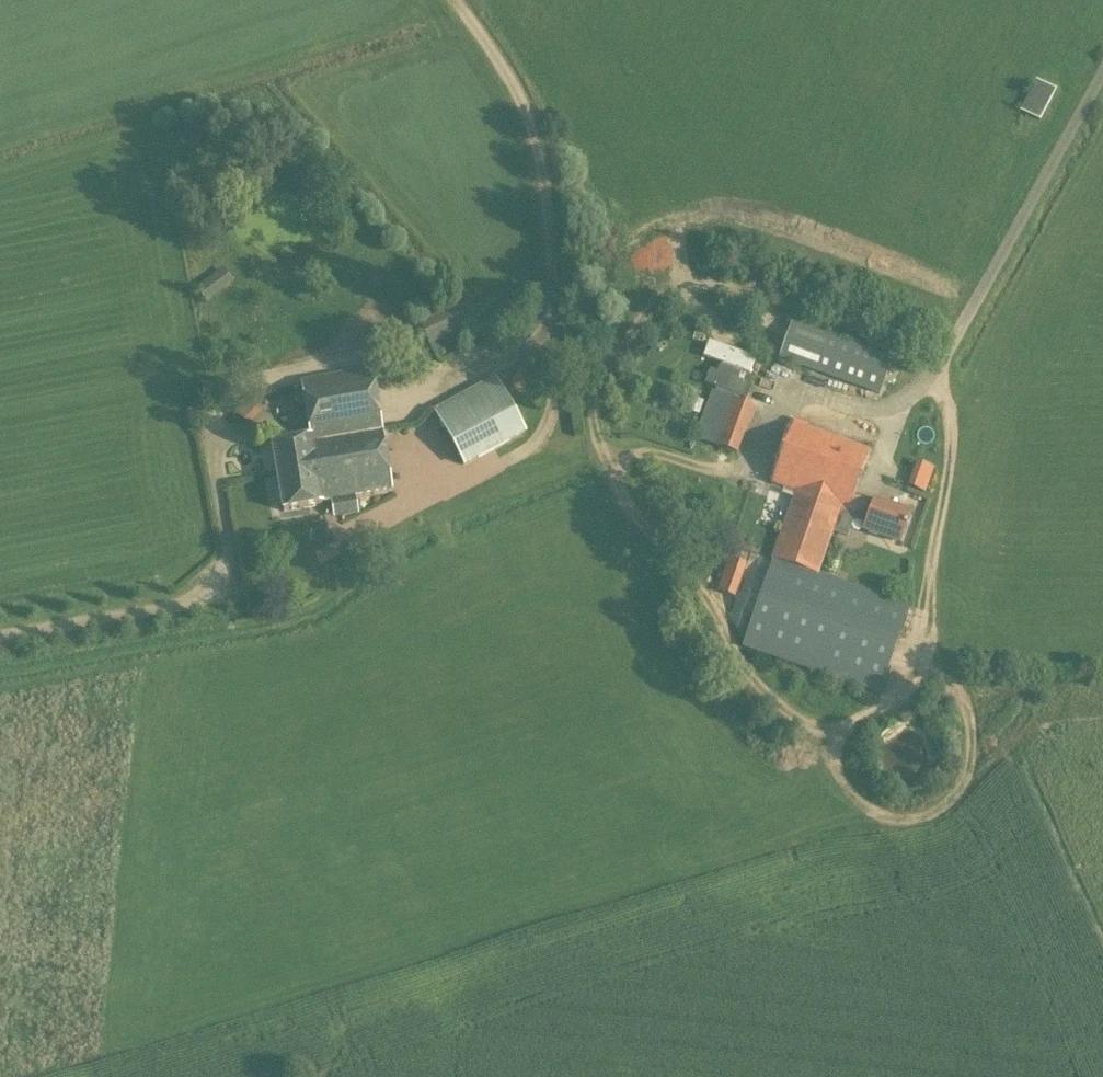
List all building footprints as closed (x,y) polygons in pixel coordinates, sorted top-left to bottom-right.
[(1040,121),(1056,91),(1036,81),(1020,110),(1040,121)] [(198,286),(207,300),(235,283),(225,268),(198,286)] [(778,359),(880,396),(892,360),(791,323),(778,359)] [(715,372),(709,370),(704,384),(745,399),(750,384),(739,380),(742,371),(746,372),(751,357),(707,342),(702,357),(718,362),(715,372)] [(272,448),(277,477),(321,470),(319,455),(325,454),(325,444),(381,434),(370,373),(301,385),(311,441),(272,448)] [(462,467),(524,434),(495,379),(433,412),(462,467)] [(818,576),(819,574),(833,534),(846,538),(854,521),(865,525),(872,504),(853,498),(870,452),(792,425),(770,483),(796,492),(773,559),(818,576)] [(321,503),(391,490),(381,434),(325,444),(325,454),(319,455),(321,470),(277,477),(283,512),(322,506),(321,503)] [(737,454),(741,443),(720,435),(716,447),(737,454)] [(928,492),(936,466),(916,461),(908,486),(928,492)] [(873,501),(872,504),(865,525),(863,531),(901,544),(911,513),(873,501)] [(910,606),(819,574),(818,576),(773,559),(772,559),(742,648),(879,695),(910,606)]
